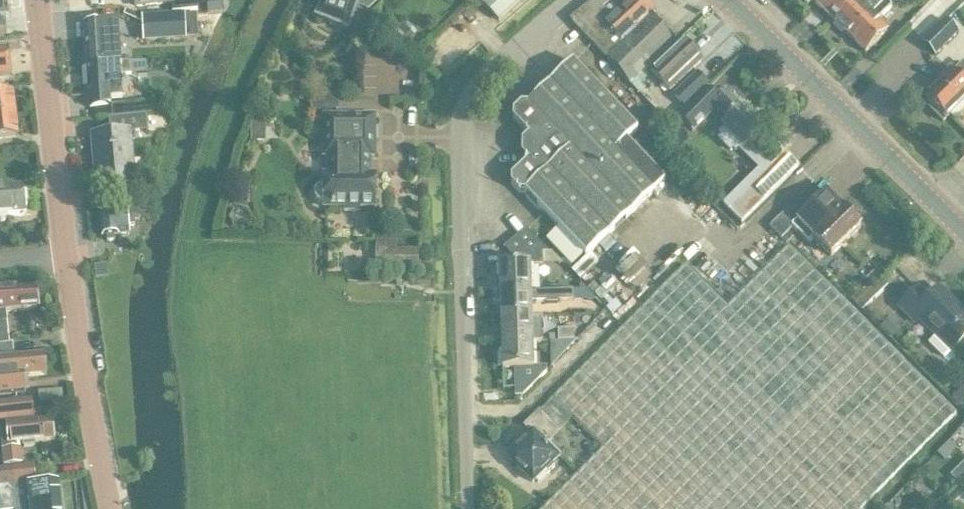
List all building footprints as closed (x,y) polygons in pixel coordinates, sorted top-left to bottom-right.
[(172,12),(197,9),(196,0),(134,0),(135,8),(171,4),(172,12)] [(317,18),(348,30),(357,8),(368,12),(381,0),(324,0),(317,18)] [(481,3),(498,21),(520,0),(485,0),(481,3)] [(570,21),(605,59),(606,58),(630,85),(644,73),(675,43),(649,17),(620,44),(605,27),(612,20),(603,9),(611,1),(609,0),(595,0),(570,21)] [(605,27),(620,44),(649,17),(654,12),(642,0),(633,0),(612,20),(605,27)] [(857,0),(825,0),(818,8),(834,23),(857,0)] [(883,0),(857,0),(834,23),(849,38),(885,2),(883,0)] [(885,2),(849,38),(865,54),(886,32),(877,23),(891,8),(885,2)] [(197,39),(197,37),(196,15),(142,18),(144,42),(160,41),(197,39)] [(946,21),(923,45),(936,58),(959,34),(946,21)] [(117,23),(84,25),(87,65),(120,63),(117,23)] [(403,26),(393,35),(403,47),(414,37),(403,26)] [(378,37),(397,52),(401,48),(382,32),(378,37)] [(669,92),(701,62),(682,42),(650,72),(669,92)] [(428,47),(416,58),(427,70),(439,59),(428,47)] [(11,77),(8,52),(0,53),(0,79),(11,77)] [(120,63),(87,65),(89,89),(91,110),(93,110),(111,108),(111,98),(122,97),(121,86),(121,76),(131,75),(130,64),(130,62),(120,63)] [(527,163),(511,178),(511,185),(518,193),(525,193),(545,213),(545,214),(548,217),(626,142),(638,131),(635,129),(572,63),(527,106),(520,106),(512,113),(512,120),(528,137),(521,143),(521,156),(527,163)] [(963,101),(963,68),(962,65),(954,73),(951,70),(939,81),(943,85),(927,101),(933,107),(930,110),(942,123),(963,101)] [(696,75),(674,97),(685,108),(707,86),(696,75)] [(0,88),(0,116),(16,114),(13,92),(9,93),(9,87),(0,88)] [(717,98),(710,90),(708,89),(678,119),(692,132),(717,108),(728,119),(722,126),(724,128),(718,134),(721,137),(718,139),(730,152),(733,149),(736,152),(739,149),(761,171),(724,207),(743,225),(799,167),(785,153),(770,167),(748,145),(763,130),(724,91),(717,98)] [(311,112),(339,111),(338,96),(310,97),(311,112)] [(139,106),(118,108),(119,118),(140,116),(139,106)] [(18,137),(16,114),(0,116),(0,139),(18,137)] [(93,137),(97,187),(133,184),(129,133),(147,132),(146,116),(143,116),(141,116),(140,116),(119,118),(109,119),(110,136),(93,137)] [(374,117),(323,118),(324,158),(327,158),(370,158),(374,158),(374,117)] [(559,228),(546,240),(571,267),(584,255),(586,257),(653,193),(665,182),(626,142),(548,217),(559,228)] [(316,191),(315,196),(316,200),(319,203),(324,205),(324,209),(344,209),(344,213),(360,213),(360,209),(374,209),(374,189),(370,189),(370,177),(374,177),(374,176),(370,176),(370,158),(327,158),(328,176),(324,176),(324,187),(319,188),(316,191)] [(782,218),(770,229),(781,240),(792,228),(808,244),(813,239),(831,257),(860,228),(856,224),(859,221),(849,211),(846,214),(842,211),(840,208),(827,195),(824,198),(813,187),(782,218)] [(22,189),(0,191),(0,218),(8,217),(25,215),(25,212),(27,209),(26,202),(23,200),(22,189)] [(126,210),(99,213),(101,237),(106,237),(107,242),(114,241),(114,236),(129,234),(128,226),(135,226),(134,222),(140,221),(139,211),(138,211),(137,206),(125,208),(126,210)] [(548,253),(527,232),(526,231),(504,248),(510,256),(510,266),(499,267),(500,293),(530,292),(529,266),(543,265),(543,253),(548,253)] [(375,240),(375,270),(418,271),(419,251),(396,251),(396,241),(375,240)] [(105,265),(95,266),(96,279),(106,279),(105,265)] [(862,312),(867,306),(884,290),(878,285),(856,306),(862,312)] [(0,291),(0,312),(38,308),(36,287),(0,291)] [(501,317),(531,316),(530,303),(546,302),(546,304),(558,304),(558,302),(573,301),(573,290),(530,292),(500,293),(501,317)] [(900,309),(914,322),(917,319),(936,337),(929,344),(943,359),(951,352),(963,338),(963,315),(940,291),(930,302),(918,290),(900,309)] [(541,316),(531,316),(501,317),(502,343),(532,342),(541,342),(541,316)] [(14,355),(14,354),(13,344),(10,345),(7,322),(0,323),(0,356),(14,355)] [(574,330),(558,331),(558,342),(574,341),(574,330)] [(558,342),(550,342),(551,367),(576,341),(574,341),(558,342)] [(547,373),(547,369),(547,368),(532,368),(532,342),(502,343),(503,370),(514,369),(515,398),(522,397),(547,373)] [(3,395),(25,393),(23,378),(46,375),(44,356),(10,360),(9,359),(0,360),(0,395),(3,395)] [(953,398),(962,409),(963,407),(963,388),(953,398)] [(532,435),(508,459),(532,483),(535,481),(537,484),(554,467),(551,465),(557,459),(545,447),(558,433),(573,419),(553,399),(539,413),(524,427),(532,435)] [(31,401),(2,404),(4,422),(33,419),(31,401)] [(34,443),(53,441),(51,421),(6,426),(7,430),(0,431),(4,466),(21,464),(19,448),(18,449),(18,445),(23,444),(24,448),(34,447),(34,443)] [(950,477),(958,485),(963,479),(963,463),(950,477)] [(0,469),(0,487),(13,485),(36,483),(34,465),(12,468),(0,469)] [(0,487),(0,508),(61,508),(58,483),(28,486),(28,485),(15,487),(15,486),(0,487)]
